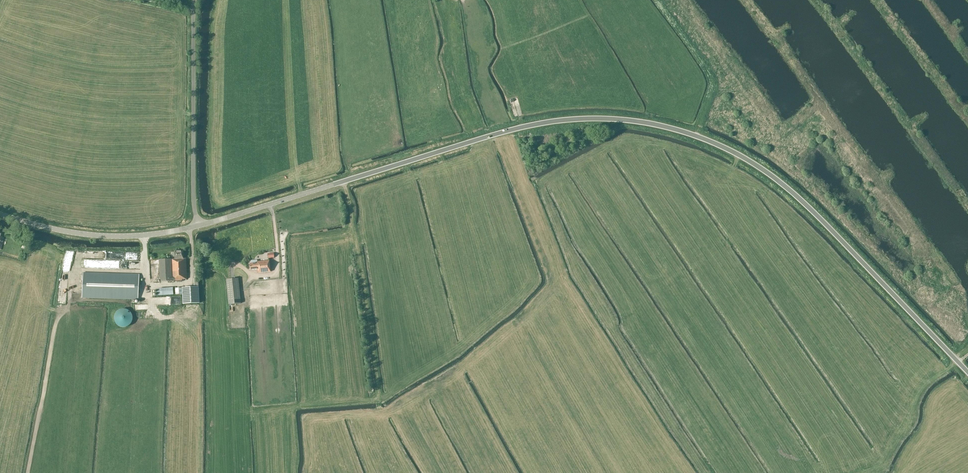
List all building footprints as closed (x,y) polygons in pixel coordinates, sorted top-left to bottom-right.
[(513,109),(516,108),(518,115),(521,115),(518,104),(512,106),(513,109)] [(184,259),(183,251),(174,251),(175,259),(172,259),(159,260),(160,281),(182,280),(182,279),(187,279),(186,259),(184,259)] [(269,261),(257,262),(257,260),(251,261),(251,263),(249,264),(250,270),(258,269),(258,273),(270,272),(269,261)] [(138,299),(139,274),(83,272),(82,298),(138,299)] [(194,279),(194,287),(182,288),(182,294),(183,304),(199,303),(198,278),(194,279)] [(238,278),(226,280),(228,305),(240,303),(238,278)] [(123,309),(122,309),(121,309),(120,310),(119,310),(118,311),(117,311),(116,312),(115,313),(115,315),(114,316),(114,317),(114,318),(114,319),(114,321),(115,322),(115,323),(116,323),(116,324),(117,325),(118,326),(119,326),(120,327),(121,327),(123,327),(124,327),(125,327),(126,327),(127,326),(128,326),(129,325),(130,324),(131,323),(131,322),(132,322),(132,321),(132,319),(132,318),(132,317),(132,316),(132,315),(131,313),(130,312),(129,311),(128,311),(127,310),(126,310),(125,309),(124,309),(123,309)]
